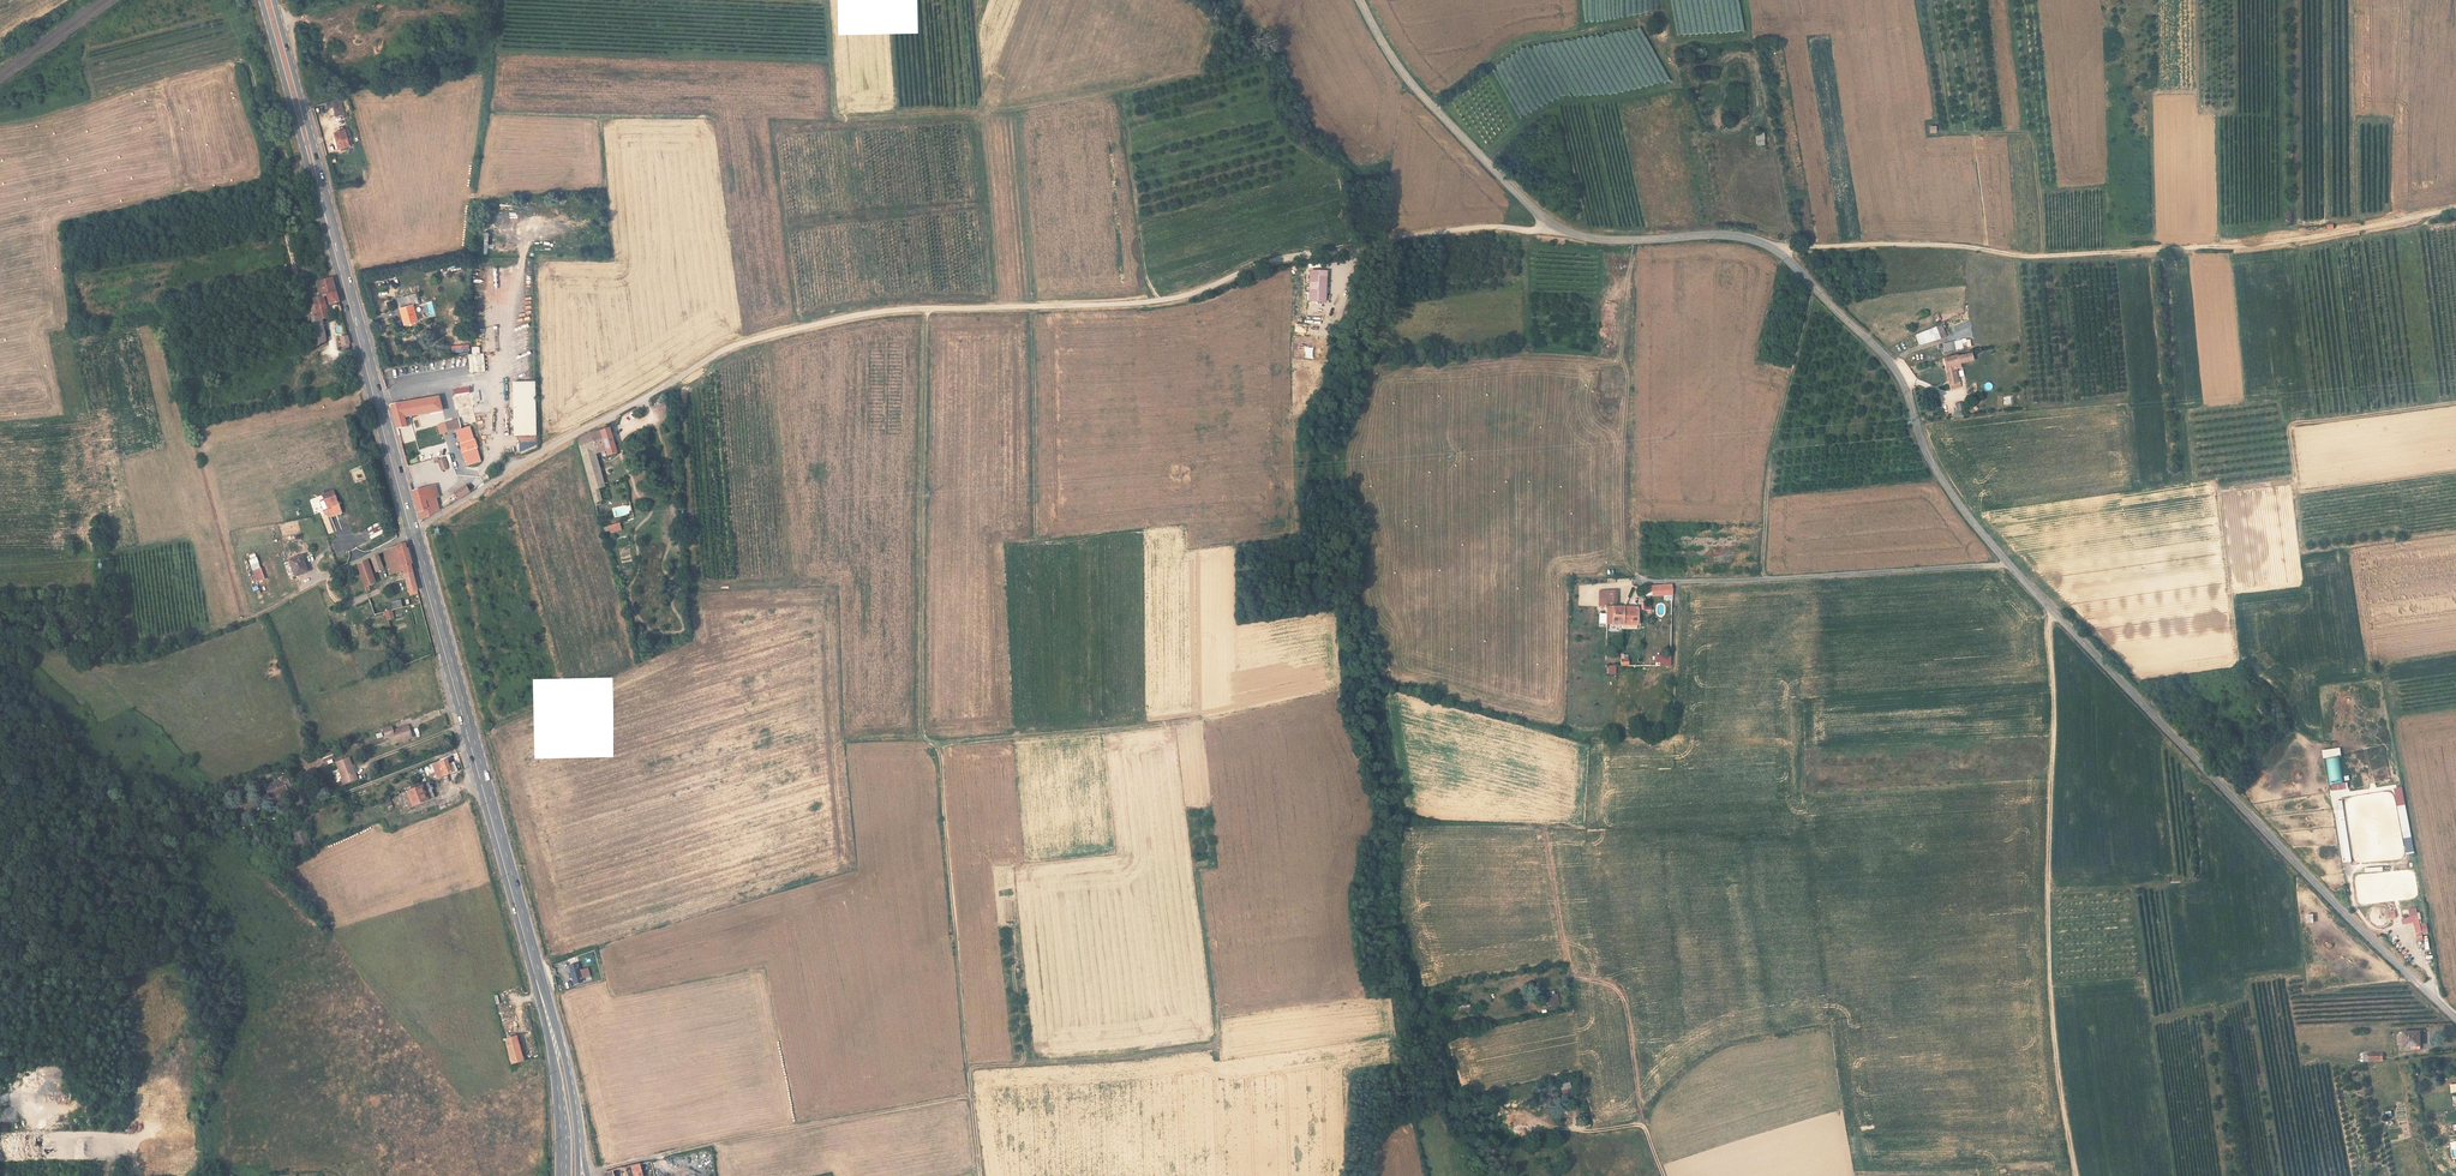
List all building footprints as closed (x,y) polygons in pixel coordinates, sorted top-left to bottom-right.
[(1740,30),(1737,0),(1672,0),(1675,36),(1740,30)] [(1604,62),(1605,68),(1613,66),(1612,59),(1597,61),(1598,67),(1602,67),(1601,62),(1604,62)] [(326,101),(329,117),(344,114),(341,98),(326,101)] [(342,142),(338,127),(327,129),(331,145),(342,142)] [(1325,305),(1328,275),(1310,274),(1307,304),(1325,305)] [(308,300),(310,309),(311,315),(304,321),(303,321),(312,345),(323,339),(318,317),(323,316),(319,298),(323,298),(326,308),(334,307),(328,287),(326,280),(320,281),(310,282),(314,299),(313,299),(308,300)] [(434,306),(437,306),(435,298),(423,301),(427,318),(437,316),(434,306)] [(415,315),(411,299),(398,303),(402,319),(415,315)] [(1920,346),(1947,336),(1942,324),(1915,334),(1920,346)] [(328,347),(329,351),(340,347),(344,346),(341,335),(336,337),(337,344),(328,347)] [(1943,351),(1963,350),(1962,341),(1942,342),(1943,351)] [(468,344),(451,346),(452,353),(469,351),(468,344)] [(472,347),(473,354),(469,354),(470,372),(485,371),(484,353),(479,353),(479,347),(472,347)] [(1954,366),(1968,363),(1967,355),(1954,358),(1940,361),(1946,392),(1956,389),(1952,371),(1955,370),(1954,366)] [(537,435),(535,381),(513,382),(515,436),(537,435)] [(469,386),(454,389),(455,394),(470,392),(469,386)] [(442,407),(439,394),(389,403),(396,430),(407,427),(403,415),(442,407)] [(458,418),(437,424),(440,435),(461,428),(458,418)] [(470,426),(456,431),(467,466),(481,461),(470,426)] [(611,498),(602,462),(607,461),(608,466),(618,464),(611,438),(602,440),(580,451),(597,513),(606,510),(604,501),(611,498)] [(442,452),(433,454),(436,467),(446,464),(442,452)] [(433,481),(427,483),(409,489),(418,517),(424,515),(493,478),(491,473),(490,471),(439,500),(433,481)] [(338,517),(332,500),(321,504),(327,521),(338,517)] [(379,522),(367,528),(372,539),(384,533),(379,522)] [(604,525),(605,532),(621,531),(620,523),(604,525)] [(396,546),(383,550),(383,551),(388,570),(403,566),(410,591),(418,589),(411,562),(407,547),(406,547),(404,542),(396,544),(396,546)] [(382,552),(379,553),(384,568),(387,567),(382,552)] [(382,564),(378,554),(370,557),(374,567),(382,564)] [(258,558),(249,560),(255,582),(264,580),(258,558)] [(376,583),(367,559),(357,564),(365,587),(376,583)] [(278,570),(288,583),(298,576),(289,562),(278,570)] [(1652,596),(1673,595),(1672,584),(1652,585),(1652,596)] [(1646,613),(1642,591),(1635,591),(1640,613),(1646,613)] [(1623,628),(1623,612),(1616,612),(1616,596),(1604,596),(1604,628),(1623,628)] [(370,602),(374,614),(383,612),(379,600),(370,602)] [(390,602),(392,609),(402,607),(401,600),(390,602)] [(1634,629),(1635,613),(1623,612),(1623,628),(1634,629)] [(1621,653),(1621,666),(1629,666),(1629,653),(1621,653)] [(1608,674),(1616,674),(1616,665),(1608,665),(1608,674)] [(394,734),(392,729),(383,733),(386,741),(395,738),(398,744),(413,739),(409,728),(394,734)] [(321,761),(324,767),(327,766),(332,764),(334,763),(332,757),(321,761)] [(454,774),(448,758),(443,760),(444,762),(442,763),(447,777),(454,774)] [(2341,760),(2326,762),(2330,787),(2344,785),(2341,760)] [(338,766),(346,788),(359,784),(357,778),(352,761),(338,766)] [(357,778),(359,784),(370,779),(368,774),(357,778)] [(267,787),(271,798),(288,792),(287,788),(297,785),(294,777),(288,779),(288,777),(282,779),(283,782),(267,787)] [(430,783),(419,788),(400,795),(406,811),(436,798),(430,783)] [(396,797),(385,802),(388,809),(399,804),(396,797)] [(2342,863),(2352,861),(2344,800),(2337,801),(2339,812),(2335,813),(2342,863)] [(2405,854),(2414,853),(2407,802),(2399,803),(2405,854)] [(310,841),(304,828),(292,833),(297,846),(310,841)] [(2418,909),(2409,911),(2410,920),(2403,921),(2404,926),(2415,924),(2418,943),(2423,942),(2418,909)] [(2315,922),(2315,914),(2307,914),(2307,923),(2315,922)] [(589,992),(583,973),(576,975),(582,995),(589,992)] [(1549,1015),(1560,1012),(1557,1001),(1555,1002),(1555,1004),(1547,1006),(1549,1015)] [(2422,1050),(2422,1037),(2407,1037),(2407,1050),(2422,1050)] [(507,1043),(513,1066),(525,1063),(519,1038),(507,1041),(507,1043)] [(2383,1062),(2383,1053),(2361,1053),(2361,1062),(2383,1062)] [(1569,1082),(1559,1085),(1564,1098),(1574,1095),(1569,1082)] [(60,1147),(84,1146),(83,1136),(60,1137),(60,1147)]
